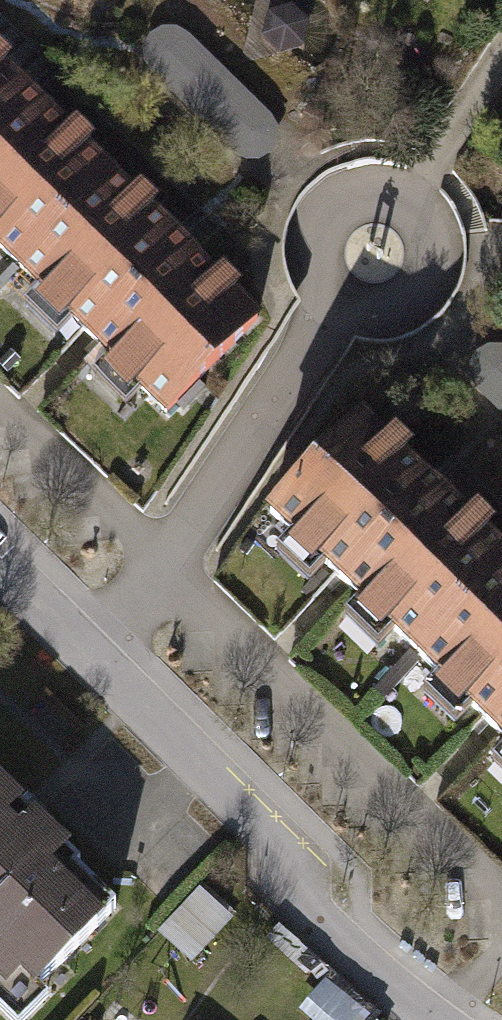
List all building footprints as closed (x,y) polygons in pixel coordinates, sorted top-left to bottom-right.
[(291,9),(269,13),(261,39),(278,59),(301,55),(309,26),(291,9)] [(144,54),(147,76),(241,167),(258,166),(272,151),(275,130),(181,39),(161,40),(144,54)] [(112,187),(0,77),(0,300),(112,187)] [(263,336),(112,187),(0,300),(0,305),(149,452),(263,336)] [(473,394),(501,423),(501,357),(486,358),(470,372),(473,394)] [(243,530),(398,685),(501,581),(501,574),(351,423),(243,530)] [(398,685),(501,789),(501,581),(398,685)] [(0,816),(0,1015),(5,1019),(60,1019),(134,944),(0,816)] [(197,961),(240,918),(210,887),(166,930),(197,961)] [(306,1006),(323,1019),(368,1019),(377,1009),(334,973),(306,1006)]
